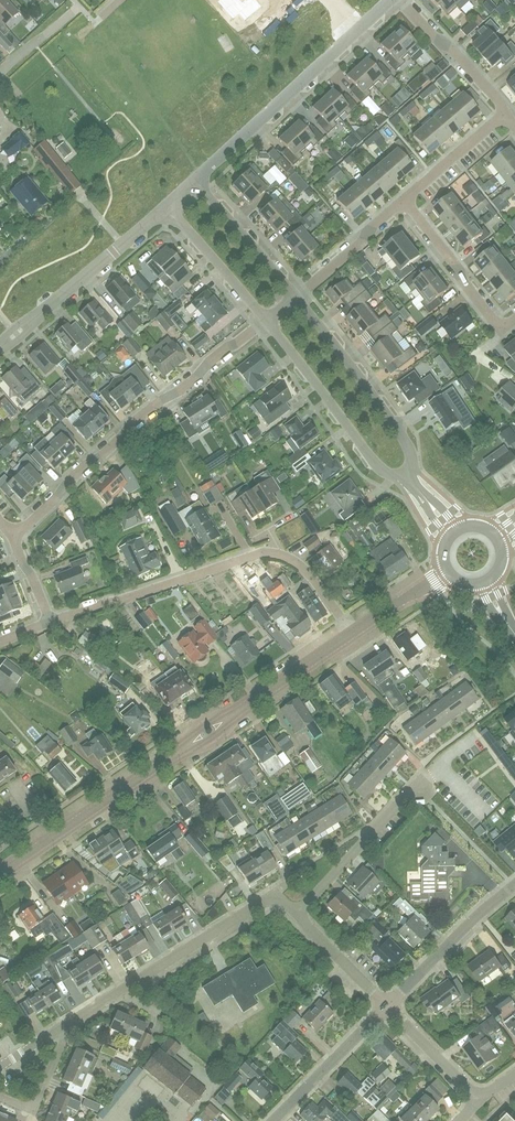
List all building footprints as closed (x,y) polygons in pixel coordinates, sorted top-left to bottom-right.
[(3,25),(17,11),(7,0),(0,0),(0,22),(3,25)] [(216,2),(223,11),(236,0),(218,0),(216,2)] [(231,20),(237,15),(243,22),(260,7),(254,0),(242,0),(240,2),(238,0),(236,0),(223,11),(231,20)] [(452,0),(434,0),(448,16),(458,7),(456,4),(456,5),(452,0)] [(491,14),(498,7),(491,0),(488,0),(483,5),(491,14)] [(496,11),(503,18),(512,10),(505,3),(496,11)] [(483,56),(499,41),(494,35),(500,30),(490,19),(480,29),(485,35),(473,46),(483,56)] [(478,26),(473,21),(462,31),(467,36),(478,26)] [(0,22),(0,32),(4,36),(9,31),(3,25),(0,22)] [(394,34),(391,36),(407,54),(410,57),(420,48),(399,26),(393,32),(394,34)] [(12,46),(0,33),(0,44),(6,51),(9,54),(15,49),(12,46)] [(407,54),(391,36),(388,39),(387,38),(380,44),(391,56),(385,61),(395,71),(405,62),(402,59),(407,54)] [(483,56),(493,67),(504,56),(509,62),(514,57),(514,46),(511,42),(505,47),(499,41),(483,56)] [(357,68),(374,86),(379,81),(382,84),(392,75),(382,64),(376,69),(366,58),(359,64),(360,65),(357,68)] [(436,67),(425,76),(430,82),(441,73),(436,67)] [(374,86),(357,68),(354,70),(353,69),(346,75),(357,87),(352,92),(361,103),(371,93),(369,90),(374,86)] [(448,82),(442,76),(435,81),(442,89),(449,83),(448,82)] [(414,93),(422,85),(415,77),(407,86),(414,93)] [(425,90),(428,93),(435,88),(432,84),(425,90)] [(404,87),(398,92),(405,100),(411,95),(404,87)] [(326,96),(323,99),(340,117),(345,112),(348,115),(358,106),(348,95),(342,101),(332,89),(325,95),(326,96)] [(428,93),(425,90),(419,96),(422,99),(428,93)] [(464,93),(453,102),(468,120),(479,111),(464,93)] [(340,117),(323,99),(320,102),(319,101),(312,107),(323,118),(318,124),(328,134),(338,125),(335,122),(340,117)] [(412,101),(405,107),(408,111),(415,105),(412,101)] [(453,102),(443,111),(458,128),(468,120),(453,102)] [(384,108),(390,116),(396,110),(390,103),(384,108)] [(408,111),(405,107),(399,113),(402,116),(408,111)] [(443,111),(433,119),(448,137),(458,128),(443,111)] [(433,119),(423,128),(438,146),(448,137),(433,119)] [(289,131),(306,148),(311,144),(314,147),(324,137),(314,127),(309,132),(298,120),(291,127),(292,128),(289,131)] [(362,126),(355,133),(361,140),(372,129),(368,125),(364,129),(362,126)] [(438,146),(423,128),(413,137),(428,154),(438,146)] [(6,144),(14,154),(20,150),(20,151),(30,143),(21,131),(11,139),(12,140),(6,144)] [(306,148),(289,131),(286,133),(285,132),(278,138),(289,150),(284,155),(294,166),(304,156),(301,153),(306,148)] [(370,138),(373,141),(380,135),(377,132),(370,138)] [(347,141),(353,147),(361,140),(355,133),(347,141)] [(373,141),(370,138),(363,143),(366,147),(373,141)] [(45,140),(33,150),(70,195),(81,185),(45,140)] [(72,153),(63,142),(56,148),(64,159),(72,153)] [(411,152),(404,144),(400,147),(407,156),(411,152)] [(514,160),(514,155),(509,148),(491,162),(499,172),(514,160)] [(335,162),(341,156),(335,149),(328,155),(335,162)] [(350,155),(353,158),(359,152),(357,149),(350,155)] [(398,149),(388,158),(403,176),(413,167),(398,149)] [(353,158),(350,155),(343,161),(346,164),(353,158)] [(286,172),(292,167),(282,156),(276,162),(286,172)] [(403,176),(388,158),(378,167),(393,185),(403,176)] [(499,172),(507,182),(514,176),(514,160),(499,172)] [(258,180),(259,180),(264,175),(253,164),(252,165),(251,163),(244,169),(246,171),(240,176),(242,177),(233,186),(242,196),(244,194),(243,194),(258,180)] [(271,166),(263,171),(270,183),(279,177),(271,166)] [(336,166),(330,172),(333,175),(339,170),(336,166)] [(378,167),(367,175),(383,193),(393,185),(378,167)] [(296,172),(289,178),(296,185),(303,179),(296,172)] [(333,175),(330,172),(323,178),(326,181),(333,175)] [(383,193),(367,175),(357,184),(373,202),(383,193)] [(27,178),(11,192),(31,215),(47,202),(27,178)] [(267,189),(259,180),(258,180),(243,194),(244,194),(252,203),(267,189)] [(484,185),(484,184),(480,187),(485,192),(493,186),(490,181),(484,185)] [(373,202),(357,184),(347,193),(362,211),(373,202)] [(478,189),(474,192),(471,195),(476,201),(483,195),(478,189)] [(362,211),(347,193),(337,201),(352,219),(362,211)] [(269,222),(284,208),(280,204),(285,199),(281,194),(273,201),(261,213),(269,222)] [(441,218),(459,204),(451,194),(433,208),(441,218)] [(310,224),(328,210),(320,200),(302,214),(310,224)] [(464,210),(459,204),(441,218),(449,228),(467,214),(471,210),(468,206),(464,210)] [(3,210),(10,218),(16,213),(9,205),(3,210)] [(288,213),(284,208),(269,222),(277,231),(287,222),(291,227),(302,218),(293,208),(288,213)] [(337,229),(343,224),(334,214),(328,219),(337,229)] [(475,224),(467,214),(449,228),(457,238),(475,224)] [(302,218),(291,227),(296,232),(285,241),(293,251),(309,237),(305,232),(310,227),(302,218)] [(480,230),(475,224),(457,238),(465,248),(478,237),(482,241),(490,235),(484,226),(480,230)] [(392,259),(411,244),(402,233),(378,252),(382,257),(387,253),(392,259)] [(311,235),(309,237),(293,251),(296,254),(295,255),(301,262),(320,245),(311,235)] [(483,271),(501,257),(488,240),(480,246),(485,253),(475,261),(483,271)] [(411,244),(392,259),(397,266),(392,270),(401,281),(412,272),(407,266),(420,256),(411,244)] [(167,246),(147,264),(155,273),(160,278),(165,273),(180,260),(172,250),(171,251),(167,246)] [(501,257),(483,271),(491,281),(509,267),(501,257)] [(165,273),(160,278),(165,283),(173,293),(193,275),(188,270),(189,270),(180,260),(165,273)] [(372,276),(377,272),(368,262),(363,266),(372,276)] [(509,267),(491,281),(499,291),(514,278),(514,275),(512,271),(514,269),(514,264),(514,263),(509,267)] [(420,295),(439,280),(437,277),(438,276),(432,268),(420,278),(415,272),(404,281),(412,292),(416,289),(420,295)] [(122,306),(136,295),(121,277),(107,289),(122,306)] [(367,278),(362,283),(367,289),(372,285),(367,278)] [(499,291),(507,301),(514,294),(514,278),(499,291)] [(349,305),(368,290),(362,283),(355,288),(348,279),(339,287),(337,285),(328,293),(336,304),(344,298),(349,305)] [(442,283),(439,280),(420,295),(424,300),(421,303),(429,314),(441,305),(436,299),(449,289),(443,282),(442,283)] [(150,286),(146,281),(139,287),(144,292),(150,286)] [(373,294),(378,290),(374,286),(369,290),(373,294)] [(202,315),(218,301),(214,296),(213,297),(207,290),(185,309),(190,315),(197,309),(202,315)] [(368,290),(349,305),(350,305),(355,312),(348,318),(355,327),(374,312),(367,303),(374,298),(368,290)] [(103,329),(113,321),(105,311),(104,311),(94,300),(80,312),(91,326),(97,321),(103,329)] [(169,317),(183,306),(178,300),(164,311),(169,317)] [(218,301),(202,315),(207,321),(200,326),(205,332),(227,314),(222,307),(223,306),(218,301)] [(461,307),(440,324),(452,338),(472,322),(461,307)] [(166,331),(174,325),(164,311),(156,318),(166,331)] [(374,312),(355,327),(362,336),(369,330),(375,337),(374,337),(375,337),(398,318),(401,315),(399,312),(397,314),(395,312),(394,313),(393,311),(388,316),(387,315),(380,320),(374,312)] [(123,320),(133,332),(143,324),(133,312),(123,320)] [(176,314),(170,319),(181,331),(187,327),(176,314)] [(431,317),(416,329),(420,334),(424,331),(426,332),(437,324),(431,317)] [(398,318),(375,337),(381,344),(373,350),(380,359),(399,344),(393,335),(399,330),(397,328),(403,323),(398,318)] [(129,338),(134,334),(122,320),(117,325),(129,338)] [(76,334),(67,323),(56,333),(70,349),(76,345),(81,351),(93,341),(82,329),(76,334)] [(196,350),(209,340),(204,334),(191,344),(196,350)] [(133,357),(141,350),(131,337),(123,343),(133,357)] [(420,352),(426,347),(422,341),(415,346),(420,352)] [(505,349),(514,361),(509,366),(512,370),(514,372),(514,341),(505,349)] [(173,342),(162,351),(174,367),(186,359),(173,342)] [(29,355),(45,374),(60,361),(44,343),(29,355)] [(406,352),(399,344),(380,359),(386,368),(394,362),(400,370),(419,355),(412,347),(406,352)] [(96,354),(101,360),(106,356),(101,350),(96,354)] [(174,367),(162,351),(150,360),(163,376),(174,367)] [(261,373),(269,367),(258,353),(237,369),(248,383),(249,383),(256,392),(266,383),(261,376),(261,373)] [(76,384),(82,378),(71,364),(63,371),(75,385),(76,384)] [(122,376),(113,379),(131,401),(142,392),(135,383),(144,375),(135,364),(122,376)] [(41,387),(33,377),(24,366),(15,374),(12,370),(3,378),(18,395),(22,401),(25,402),(41,387)] [(452,370),(449,366),(443,370),(446,374),(452,370)] [(415,373),(399,385),(411,401),(434,384),(429,377),(422,382),(415,373)] [(82,378),(83,378),(87,383),(91,379),(87,374),(82,378)] [(464,384),(472,379),(468,374),(461,379),(464,384)] [(63,375),(53,384),(60,392),(70,382),(63,375)] [(83,378),(82,378),(76,384),(88,397),(94,392),(87,383),(83,379),(83,378)] [(131,401),(113,379),(109,386),(99,393),(108,403),(113,399),(121,409),(131,401)] [(499,393),(503,397),(499,401),(511,411),(514,407),(514,387),(510,382),(499,393)] [(265,407),(258,412),(263,419),(268,427),(282,416),(277,409),(291,398),(281,384),(260,399),(265,407)] [(59,392),(54,386),(49,390),(54,396),(59,392)] [(429,402),(447,430),(459,422),(471,414),(455,390),(443,398),(441,394),(429,402)] [(49,405),(56,399),(51,394),(44,399),(49,405)] [(195,403),(206,422),(218,414),(221,419),(228,414),(219,399),(212,403),(207,395),(195,403)] [(3,420),(9,415),(11,418),(18,412),(5,397),(0,401),(0,416),(3,420)] [(84,415),(98,431),(103,427),(102,426),(109,420),(96,405),(90,398),(84,404),(90,410),(84,415)] [(48,408),(60,422),(66,417),(54,403),(48,408)] [(206,422),(195,403),(183,411),(188,419),(181,423),(191,438),(197,434),(194,429),(206,422)] [(98,431),(84,415),(78,420),(73,414),(67,419),(73,425),(86,440),(92,434),(93,435),(98,431)] [(300,450),(319,436),(310,424),(304,428),(296,417),(284,426),(292,437),(291,438),(300,450)] [(27,419),(22,424),(25,428),(30,423),(27,419)] [(53,437),(55,439),(50,444),(65,459),(75,449),(69,443),(74,438),(61,422),(51,431),(55,435),(53,437)] [(256,426),(248,433),(253,439),(250,441),(253,445),(263,437),(260,435),(262,434),(256,426)] [(282,435),(281,433),(282,432),(278,426),(270,432),(276,440),(282,435)] [(501,434),(507,443),(514,437),(514,436),(509,428),(501,434)] [(26,440),(20,433),(15,438),(21,444),(26,440)] [(42,468),(48,462),(54,469),(65,459),(50,444),(44,438),(34,447),(37,450),(31,456),(42,468)] [(246,439),(238,445),(241,449),(249,444),(246,439)] [(3,448),(0,451),(0,454),(4,458),(9,454),(3,448)] [(222,449),(203,462),(209,471),(228,458),(222,449)] [(340,472),(340,470),(340,467),(339,465),(337,464),(335,463),(333,462),(324,450),(312,460),(308,454),(292,466),(297,473),(308,464),(323,485),(340,472)] [(510,453),(488,468),(501,486),(509,481),(511,482),(514,479),(514,460),(510,453)] [(18,462),(24,468),(18,474),(32,490),(42,480),(36,473),(41,469),(27,454),(18,462)] [(127,464),(117,474),(113,469),(106,476),(103,476),(92,487),(99,495),(98,496),(106,503),(122,487),(128,494),(140,488),(127,464)] [(251,491),(264,512),(277,504),(270,493),(278,488),(267,471),(253,479),(258,487),(251,491)] [(18,474),(11,481),(4,474),(0,479),(0,488),(7,495),(12,490),(21,500),(32,490),(18,474)] [(352,507),(363,499),(349,481),(332,494),(344,512),(339,515),(344,522),(356,513),(352,507)] [(176,484),(187,503),(190,501),(183,490),(184,490),(179,482),(176,484)] [(224,490),(220,482),(216,485),(220,492),(224,490)] [(215,486),(203,493),(211,507),(223,499),(215,486)] [(170,492),(179,507),(186,503),(177,488),(170,492)] [(264,512),(251,491),(239,499),(234,492),(226,497),(236,513),(244,508),(251,520),(264,512)] [(296,509),(306,503),(300,496),(291,502),(296,509)] [(189,506),(210,541),(219,536),(203,509),(198,501),(189,506)] [(210,541),(189,506),(178,513),(172,503),(158,512),(173,536),(189,527),(201,547),(210,541)] [(125,530),(141,522),(135,509),(119,517),(125,530)] [(308,511),(300,517),(311,534),(321,532),(308,511)] [(403,534),(392,517),(381,524),(393,541),(403,534)] [(369,553),(372,558),(377,565),(387,580),(409,565),(399,550),(394,543),(390,538),(374,550),(371,546),(372,545),(362,532),(366,530),(359,518),(346,525),(349,530),(341,536),(362,563),(368,559),(363,552),(368,548),(370,552),(369,553)] [(41,537),(54,550),(72,532),(59,519),(41,537)] [(71,524),(81,544),(91,539),(81,519),(71,524)] [(332,533),(331,538),(334,542),(339,541),(340,536),(337,532),(332,533)] [(302,545),(308,553),(321,544),(314,536),(302,545)] [(140,538),(120,547),(134,577),(160,565),(154,553),(149,556),(140,538)] [(321,545),(314,550),(317,554),(312,558),(325,575),(342,562),(330,545),(324,549),(321,545)] [(72,569),(56,575),(60,586),(58,587),(60,593),(83,584),(77,567),(88,563),(86,557),(70,563),(72,569)] [(277,578),(285,589),(291,585),(283,574),(277,578)] [(266,596),(269,601),(277,595),(284,590),(281,585),(277,581),(275,583),(272,584),(270,580),(267,577),(263,579),(259,582),(260,583),(265,590),(268,594),(266,596)] [(16,595),(11,583),(0,587),(0,601),(16,595)] [(308,587),(297,595),(303,604),(302,604),(315,622),(327,614),(314,596),(308,587)] [(0,601),(0,623),(7,620),(5,614),(21,607),(16,595),(0,601)] [(301,614),(288,596),(276,605),(273,607),(266,612),(274,622),(275,621),(284,634),(289,630),(295,637),(310,626),(302,614),(301,614)] [(261,626),(269,620),(257,604),(249,610),(261,626)] [(158,619),(150,608),(144,612),(153,623),(158,619)] [(143,611),(135,618),(144,630),(152,623),(143,611)] [(217,624),(223,622),(221,614),(215,616),(217,624)] [(206,654),(205,651),(208,650),(203,643),(207,641),(209,643),(218,637),(205,619),(196,626),(200,632),(196,634),(193,630),(179,640),(193,660),(196,658),(198,660),(201,660),(204,659),(205,657),(206,654)] [(103,645),(96,640),(97,640),(85,631),(76,642),(88,650),(89,649),(96,654),(103,645)] [(407,631),(394,641),(408,659),(421,650),(420,649),(425,646),(416,634),(411,637),(407,631)] [(252,639),(250,640),(246,635),(231,646),(235,651),(244,664),(259,653),(254,647),(256,645),(257,642),(254,639),(252,639)] [(167,640),(160,646),(160,648),(162,652),(165,652),(167,651),(173,659),(178,655),(167,640)] [(136,649),(142,657),(147,654),(141,646),(136,649)] [(385,651),(363,666),(377,686),(388,678),(392,676),(388,669),(394,665),(385,651)] [(45,671),(50,661),(39,656),(34,665),(45,671)] [(113,671),(99,660),(96,664),(110,675),(113,671)] [(164,674),(162,675),(177,696),(192,686),(182,672),(180,673),(175,666),(164,673),(164,674)] [(413,673),(424,688),(429,684),(426,679),(428,678),(420,667),(413,673)] [(16,668),(10,676),(17,682),(23,673),(16,668)] [(131,685),(114,673),(108,681),(125,694),(131,685)] [(177,696),(162,675),(154,681),(159,687),(156,689),(166,704),(177,696)] [(333,675),(319,686),(333,703),(347,693),(355,705),(365,697),(354,682),(344,689),(333,675)] [(388,678),(377,686),(382,694),(383,693),(394,710),(405,702),(388,678)] [(465,682),(452,691),(465,709),(478,699),(472,692),(468,686),(465,682)] [(444,698),(438,690),(434,693),(440,701),(444,698)] [(465,709),(452,691),(440,701),(453,718),(465,709)] [(314,720),(298,697),(280,710),(296,733),(314,720)] [(365,708),(377,711),(380,700),(368,697),(365,708)] [(304,704),(312,715),(317,712),(309,701),(304,704)] [(440,701),(428,710),(440,727),(453,718),(440,701)] [(132,713),(123,720),(130,728),(127,730),(132,736),(134,734),(134,735),(135,734),(136,735),(143,729),(146,729),(150,726),(150,725),(150,724),(150,723),(147,719),(149,718),(143,710),(140,712),(137,708),(133,703),(128,708),(132,713)] [(419,712),(415,706),(409,710),(414,716),(419,712)] [(428,710),(415,719),(428,736),(440,727),(428,710)] [(504,719),(512,730),(513,731),(514,729),(514,711),(504,719)] [(74,721),(80,718),(76,712),(71,716),(74,721)] [(428,736),(415,719),(403,728),(415,746),(428,736)] [(78,741),(68,725),(59,731),(69,747),(78,741)] [(85,734),(90,743),(88,744),(87,743),(82,747),(87,755),(93,752),(98,759),(111,750),(102,735),(99,737),(94,729),(85,734)] [(11,749),(15,745),(0,732),(0,740),(11,749)] [(293,746),(284,732),(275,738),(283,752),(293,746)] [(497,742),(491,735),(485,740),(490,747),(497,742)] [(48,736),(36,746),(42,754),(45,752),(52,760),(62,751),(54,743),(48,736)] [(390,738),(379,750),(395,765),(406,754),(390,738)] [(252,747),(251,747),(262,762),(260,764),(264,770),(273,765),(277,772),(283,767),(264,739),(258,743),(255,742),(252,744),(252,747)] [(502,749),(497,742),(490,747),(495,754),(502,749)] [(370,748),(376,753),(379,750),(373,744),(370,748)] [(228,751),(237,765),(243,773),(243,774),(247,780),(248,782),(255,778),(248,769),(254,765),(249,759),(251,757),(245,748),(241,750),(237,745),(228,751)] [(321,767),(309,748),(299,755),(312,773),(313,772),(314,774),(322,769),(321,767)] [(379,750),(368,761),(384,776),(395,765),(379,750)] [(228,751),(216,759),(222,768),(228,764),(229,767),(229,768),(236,778),(235,778),(242,788),(243,787),(246,790),(251,786),(248,782),(247,780),(242,784),(237,777),(243,773),(237,765),(228,751)] [(15,771),(5,757),(0,761),(0,781),(15,771)] [(513,765),(508,758),(502,762),(507,769),(513,765)] [(222,768),(216,759),(206,766),(215,781),(217,780),(219,783),(223,780),(226,785),(235,778),(236,778),(229,768),(229,767),(228,764),(222,768)] [(384,776),(368,761),(358,772),(374,787),(384,776)] [(60,763),(48,773),(64,791),(76,781),(60,763)] [(513,765),(507,769),(512,776),(514,774),(514,767),(513,765)] [(374,787),(358,772),(347,784),(363,799),(374,787)] [(194,788),(190,790),(184,782),(173,789),(184,806),(196,799),(195,798),(198,795),(194,788)] [(287,809),(310,794),(303,783),(280,798),(287,809)] [(342,791),(338,785),(334,788),(338,794),(342,791)] [(251,793),(248,795),(248,799),(250,802),(253,802),(256,800),(257,797),(255,794),(251,793)] [(340,795),(327,803),(338,822),(352,814),(340,795)] [(238,814),(225,796),(214,804),(226,821),(238,814)] [(210,809),(205,800),(199,804),(204,813),(210,809)] [(338,822),(327,803),(313,811),(325,830),(338,822)] [(325,830),(313,811),(300,819),(312,838),(325,830)] [(291,825),(287,827),(299,846),(312,838),(300,819),(291,825)] [(276,839),(278,843),(275,845),(278,850),(281,855),(283,854),(284,853),(286,855),(287,857),(291,854),(295,852),(294,851),(293,850),(299,846),(287,827),(283,821),(279,823),(281,827),(283,830),(281,831),(278,833),(274,835),(274,836),(276,839)] [(183,837),(180,832),(175,825),(159,836),(161,839),(147,849),(156,862),(170,852),(176,861),(183,855),(175,843),(183,837)] [(257,832),(253,825),(247,829),(251,836),(257,832)] [(475,831),(480,836),(485,832),(480,825),(475,831)] [(226,828),(217,826),(214,836),(223,839),(224,838),(226,839),(228,831),(226,830),(226,828)] [(494,842),(501,851),(506,848),(514,858),(514,857),(514,834),(510,828),(494,842)] [(111,831),(100,838),(113,856),(120,866),(132,859),(140,854),(130,840),(121,846),(111,831)] [(271,845),(263,831),(256,836),(264,849),(271,845)] [(185,838),(202,858),(205,856),(209,860),(213,857),(209,852),(209,851),(192,832),(185,838)] [(444,843),(433,833),(420,847),(420,854),(427,860),(421,867),(421,873),(428,880),(428,893),(428,900),(435,906),(442,906),(444,908),(451,901),(449,899),(448,880),(455,874),(454,859),(448,859),(448,852),(441,853),(441,846),(444,843)] [(86,849),(85,850),(94,856),(94,855),(95,855),(103,867),(111,874),(111,873),(111,872),(119,867),(120,867),(113,856),(100,838),(89,845),(90,847),(86,849)] [(238,846),(233,838),(229,841),(234,849),(238,846)] [(258,852),(250,857),(263,876),(277,867),(266,851),(260,855),(258,852)] [(379,856),(376,853),(367,863),(376,872),(379,869),(376,867),(376,859),(379,856)] [(227,854),(218,860),(228,872),(235,867),(227,854)] [(263,876),(250,857),(236,866),(238,868),(250,887),(256,883),(255,881),(263,876)] [(73,862),(58,872),(73,894),(88,884),(73,862)] [(373,869),(369,874),(363,868),(348,884),(362,897),(376,883),(379,886),(385,881),(373,869)] [(150,879),(157,873),(155,870),(151,870),(148,873),(148,876),(150,879)] [(73,894),(58,872),(43,882),(58,904),(73,894)] [(135,889),(123,879),(120,877),(115,884),(127,894),(135,889)] [(162,882),(158,885),(171,901),(179,894),(165,879),(162,882)] [(152,891),(158,885),(156,883),(153,880),(147,885),(152,891)] [(127,901),(119,889),(111,895),(119,907),(127,901)] [(340,892),(327,906),(343,921),(348,915),(352,911),(359,917),(365,923),(373,915),(354,896),(350,901),(340,892)] [(399,897),(393,904),(396,908),(399,908),(408,917),(407,922),(408,923),(398,933),(412,947),(428,932),(424,927),(415,918),(419,915),(404,899),(403,901),(399,897)] [(136,899),(130,903),(140,919),(147,915),(136,899)] [(140,919),(130,903),(123,908),(133,924),(140,919)] [(68,943),(73,940),(71,937),(53,913),(45,918),(41,913),(40,914),(34,905),(20,914),(25,920),(23,922),(35,938),(43,932),(46,936),(52,931),(61,944),(66,940),(68,943)] [(165,915),(175,930),(187,922),(178,907),(165,915)] [(506,917),(514,927),(514,910),(506,917)] [(175,930),(165,915),(153,923),(162,938),(175,930)] [(106,918),(89,929),(99,945),(107,940),(101,930),(113,922),(111,919),(106,918)] [(370,925),(382,937),(388,931),(376,919),(370,925)] [(74,939),(82,934),(73,920),(65,927),(74,939)] [(73,940),(68,943),(73,951),(87,941),(92,949),(99,945),(89,929),(82,934),(74,939),(73,940)] [(127,929),(120,933),(135,956),(148,947),(139,933),(132,937),(127,929)] [(135,956),(120,933),(114,937),(119,945),(112,949),(121,964),(135,956)] [(384,936),(378,943),(376,941),(370,947),(392,968),(405,955),(389,939),(388,940),(384,936)] [(68,944),(62,948),(67,956),(73,952),(68,944)] [(60,965),(66,962),(58,949),(53,952),(60,965)] [(502,954),(495,959),(489,951),(468,966),(479,981),(498,968),(502,973),(511,966),(502,954)] [(48,957),(56,971),(62,968),(53,954),(48,957)] [(94,955),(81,963),(91,979),(104,971),(94,955)] [(56,971),(48,957),(41,961),(50,975),(56,971)] [(71,961),(75,967),(67,972),(77,988),(91,979),(81,963),(81,964),(77,958),(71,961)] [(256,969),(249,958),(202,987),(214,1006),(231,995),(243,1013),(257,1004),(252,996),(274,982),(263,964),(256,969)] [(10,976),(4,966),(0,969),(0,983),(10,976)] [(457,978),(450,983),(448,981),(437,989),(436,988),(421,999),(427,1008),(432,1004),(438,1013),(458,998),(462,1003),(471,997),(457,978)] [(38,979),(33,982),(48,1006),(61,999),(52,984),(45,989),(42,984),(41,985),(38,979)] [(18,996),(9,982),(1,987),(9,1000),(11,999),(12,1000),(13,999),(18,1008),(22,1005),(17,996),(18,996)] [(48,1006),(33,982),(32,982),(36,988),(30,991),(33,996),(27,1000),(35,1014),(48,1006)] [(333,1013),(320,1001),(303,1018),(316,1031),(333,1013)] [(494,1018),(501,1013),(497,1008),(494,1002),(487,1007),(493,1016),(494,1018)] [(283,1021),(292,1029),(302,1019),(292,1010),(283,1021)] [(125,1035),(132,1018),(117,1012),(110,1029),(125,1035)] [(213,1028),(203,1012),(198,1015),(208,1031),(213,1028)] [(484,1036),(493,1029),(495,1032),(501,1027),(493,1016),(474,1030),(477,1034),(481,1032),(484,1036)] [(504,1023),(514,1038),(514,1019),(513,1016),(504,1023)] [(132,1018),(125,1035),(137,1040),(134,1048),(146,1053),(153,1037),(142,1032),(145,1024),(132,1018)] [(276,1037),(272,1042),(295,1063),(307,1051),(294,1039),(298,1035),(292,1029),(283,1021),(283,1020),(271,1032),(276,1037)] [(385,1036),(372,1048),(384,1060),(390,1055),(405,1071),(412,1064),(408,1060),(385,1036)] [(482,1040),(479,1036),(463,1048),(479,1069),(495,1057),(488,1048),(493,1045),(492,1045),(487,1038),(486,1037),(482,1040)] [(181,1046),(169,1037),(159,1051),(157,1049),(143,1067),(175,1094),(176,1093),(192,1106),(205,1089),(189,1076),(190,1075),(170,1059),(181,1046)] [(113,1058),(114,1058),(117,1051),(103,1044),(99,1052),(113,1058)] [(69,1065),(91,1075),(98,1058),(76,1049),(69,1065)] [(114,1058),(113,1058),(110,1066),(130,1075),(133,1067),(114,1058)] [(263,1073),(253,1064),(248,1059),(239,1069),(254,1082),(250,1086),(262,1098),(272,1089),(265,1082),(266,1081),(260,1075),(263,1073)] [(379,1084),(391,1073),(381,1063),(376,1068),(377,1069),(371,1075),(379,1084)] [(91,1075),(69,1065),(63,1080),(70,1082),(67,1090),(81,1096),(85,1088),(81,1087),(87,1073),(90,1075),(91,1075)] [(430,1082),(442,1095),(453,1085),(441,1072),(430,1082)] [(389,1098),(384,1092),(383,1094),(376,1086),(374,1088),(373,1086),(375,1084),(367,1077),(360,1085),(347,1073),(338,1083),(352,1097),(357,1091),(377,1110),(378,1109),(378,1110),(389,1098)] [(234,1074),(221,1087),(226,1092),(234,1084),(233,1082),(237,1077),(234,1074)] [(393,1084),(384,1092),(389,1098),(398,1089),(393,1084)] [(434,1105),(438,1101),(443,1096),(431,1084),(425,1089),(426,1089),(422,1093),(410,1105),(412,1107),(427,1120),(438,1109),(434,1105)] [(58,1093),(51,1109),(68,1116),(71,1109),(77,1112),(81,1103),(75,1101),(58,1093)] [(82,1105),(98,1112),(101,1104),(85,1098),(82,1105)] [(300,1114),(307,1120),(321,1120),(326,1116),(331,1120),(349,1120),(336,1107),(334,1109),(324,1099),(317,1107),(311,1102),(300,1114)] [(210,1103),(193,1120),(200,1120),(201,1119),(203,1120),(209,1120),(212,1118),(213,1119),(219,1112),(210,1103)] [(412,1107),(406,1113),(404,1111),(398,1117),(402,1120),(426,1120),(427,1120),(412,1107)] [(51,1109),(45,1120),(66,1120),(68,1116),(51,1109)] [(377,1110),(372,1115),(379,1120),(389,1120),(378,1110),(378,1109),(377,1110)]
